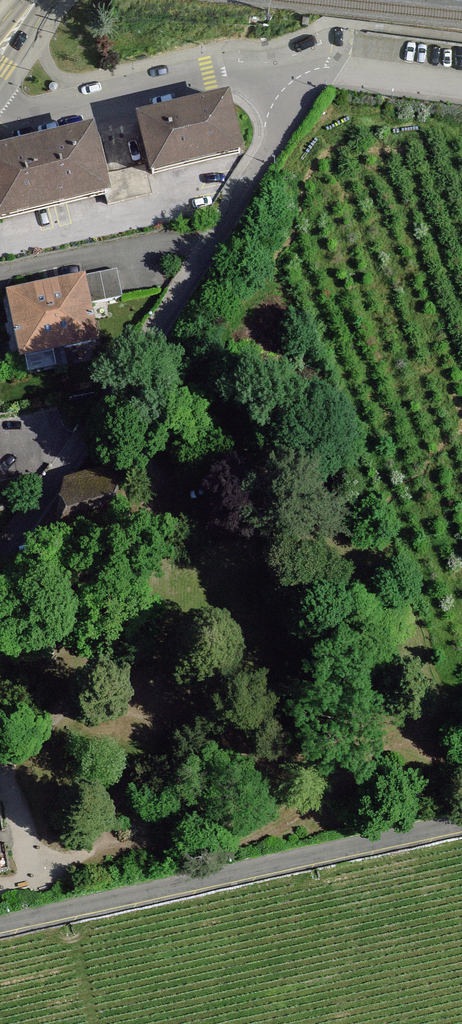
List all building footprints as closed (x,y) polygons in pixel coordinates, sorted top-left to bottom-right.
[(139,125),(152,180),(238,159),(225,104),(139,125)] [(108,200),(91,127),(0,149),(0,225),(108,200)] [(87,280),(46,288),(62,357),(103,351),(87,280)] [(46,288),(11,298),(24,362),(62,357),(46,288)] [(114,472),(64,486),(53,553),(130,530),(114,472)] [(1,873),(1,872),(10,870),(8,852),(7,852),(5,837),(2,821),(3,821),(0,803),(0,873),(1,873)]
